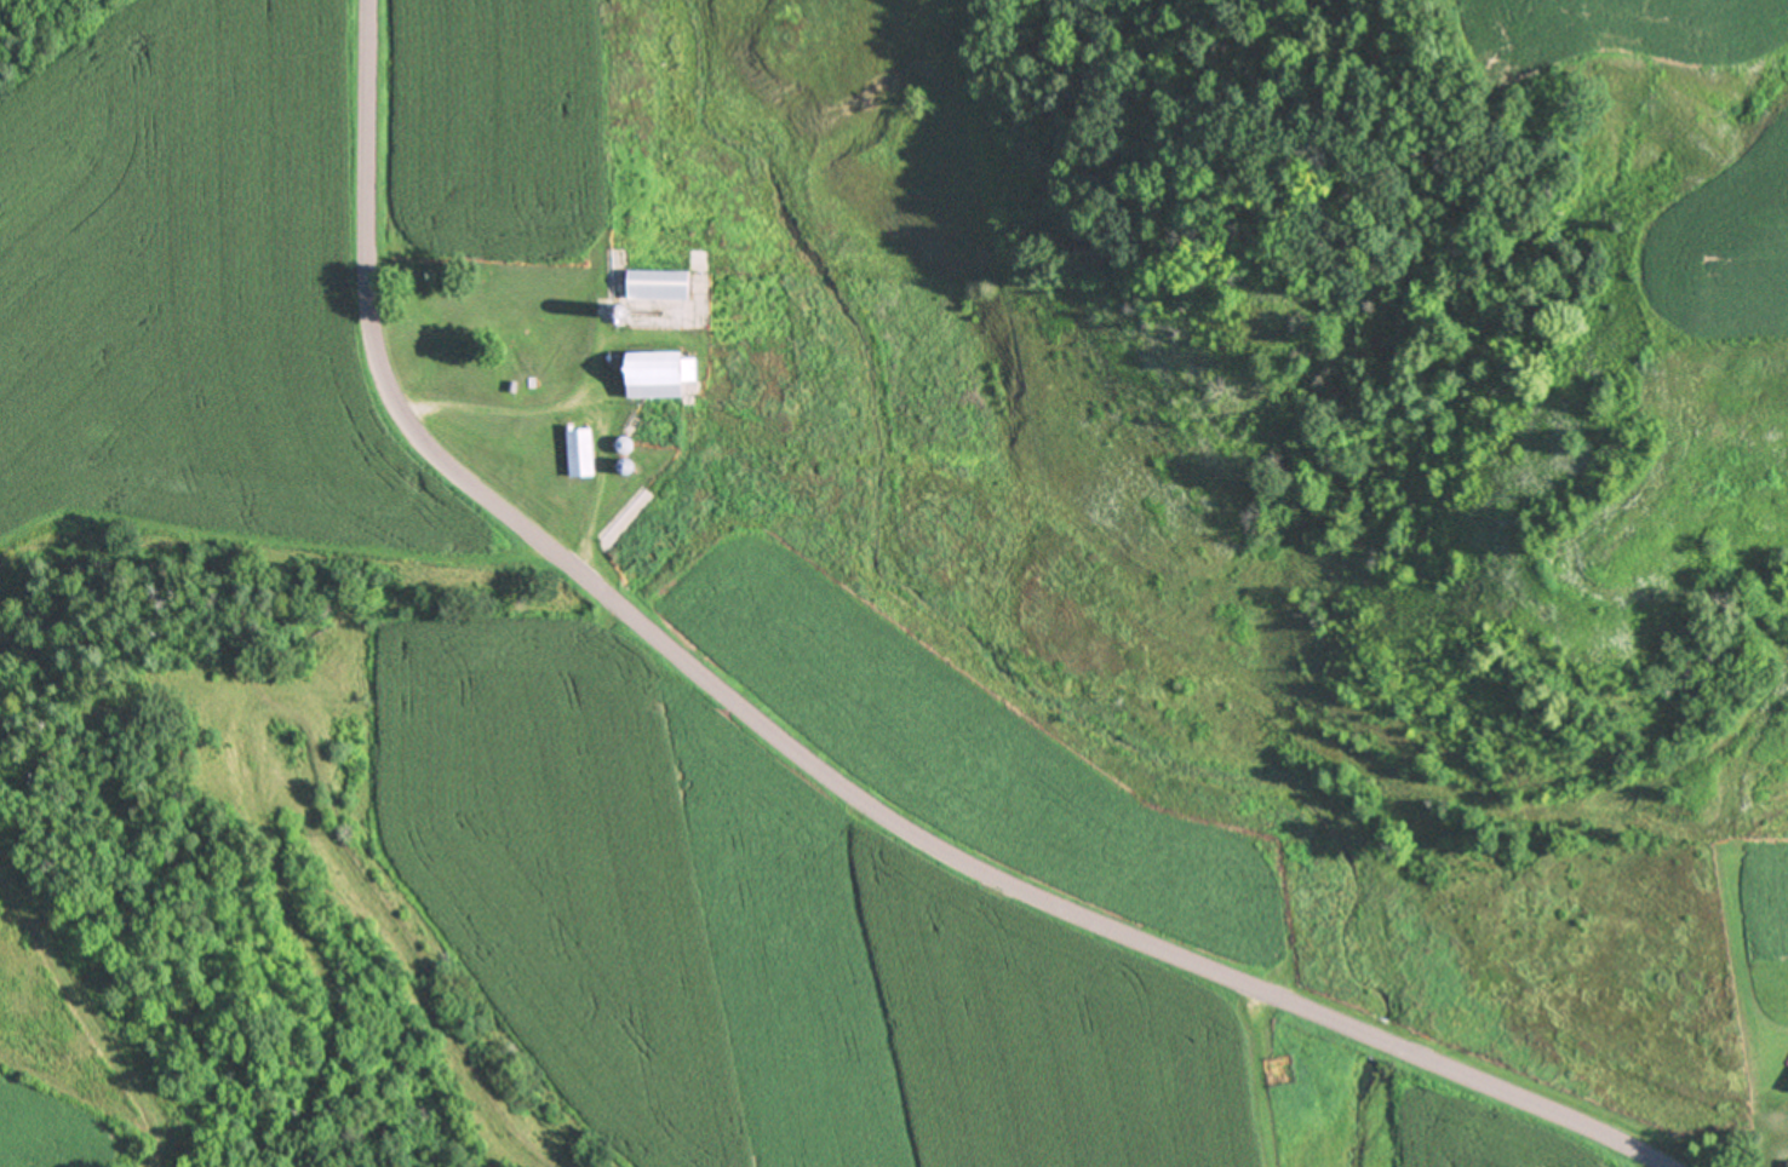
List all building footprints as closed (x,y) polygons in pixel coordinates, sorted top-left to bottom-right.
[(694,300),(694,270),(631,270),(631,300),(694,300)] [(634,353),(634,398),(690,398),(690,383),(699,383),(699,353),(634,353)] [(596,476),(595,429),(569,430),(570,477),(596,476)]
